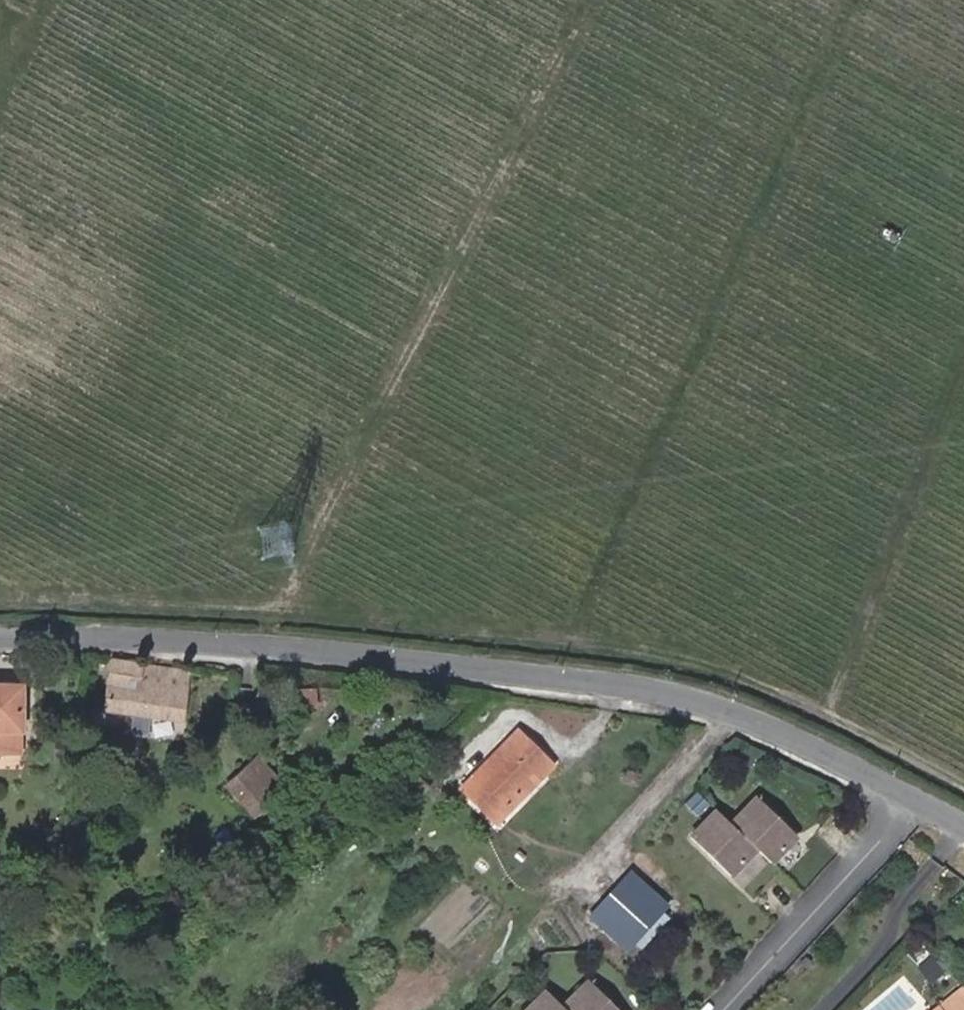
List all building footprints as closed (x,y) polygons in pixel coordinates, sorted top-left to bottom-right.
[(189,672),(113,661),(106,708),(182,720),(189,672)] [(0,684),(0,751),(21,751),(21,684),(0,684)] [(467,781),(503,817),(553,766),(518,730),(467,781)] [(285,786),(257,756),(226,784),(254,815),(285,786)] [(503,817),(467,781),(462,786),(497,822),(503,817)] [(716,812),(691,840),(732,877),(757,849),(772,862),(797,835),(756,798),(731,825),(716,812)] [(649,926),(664,910),(669,904),(631,868),(588,915),(626,950),(628,949),(643,933),(649,926)] [(664,910),(649,926),(663,939),(678,922),(664,910)] [(643,933),(628,949),(642,962),(657,946),(643,933)] [(591,979),(565,1006),(549,990),(530,1009),(623,1009),(591,979)] [(937,1009),(963,1009),(963,988),(937,1009)]
